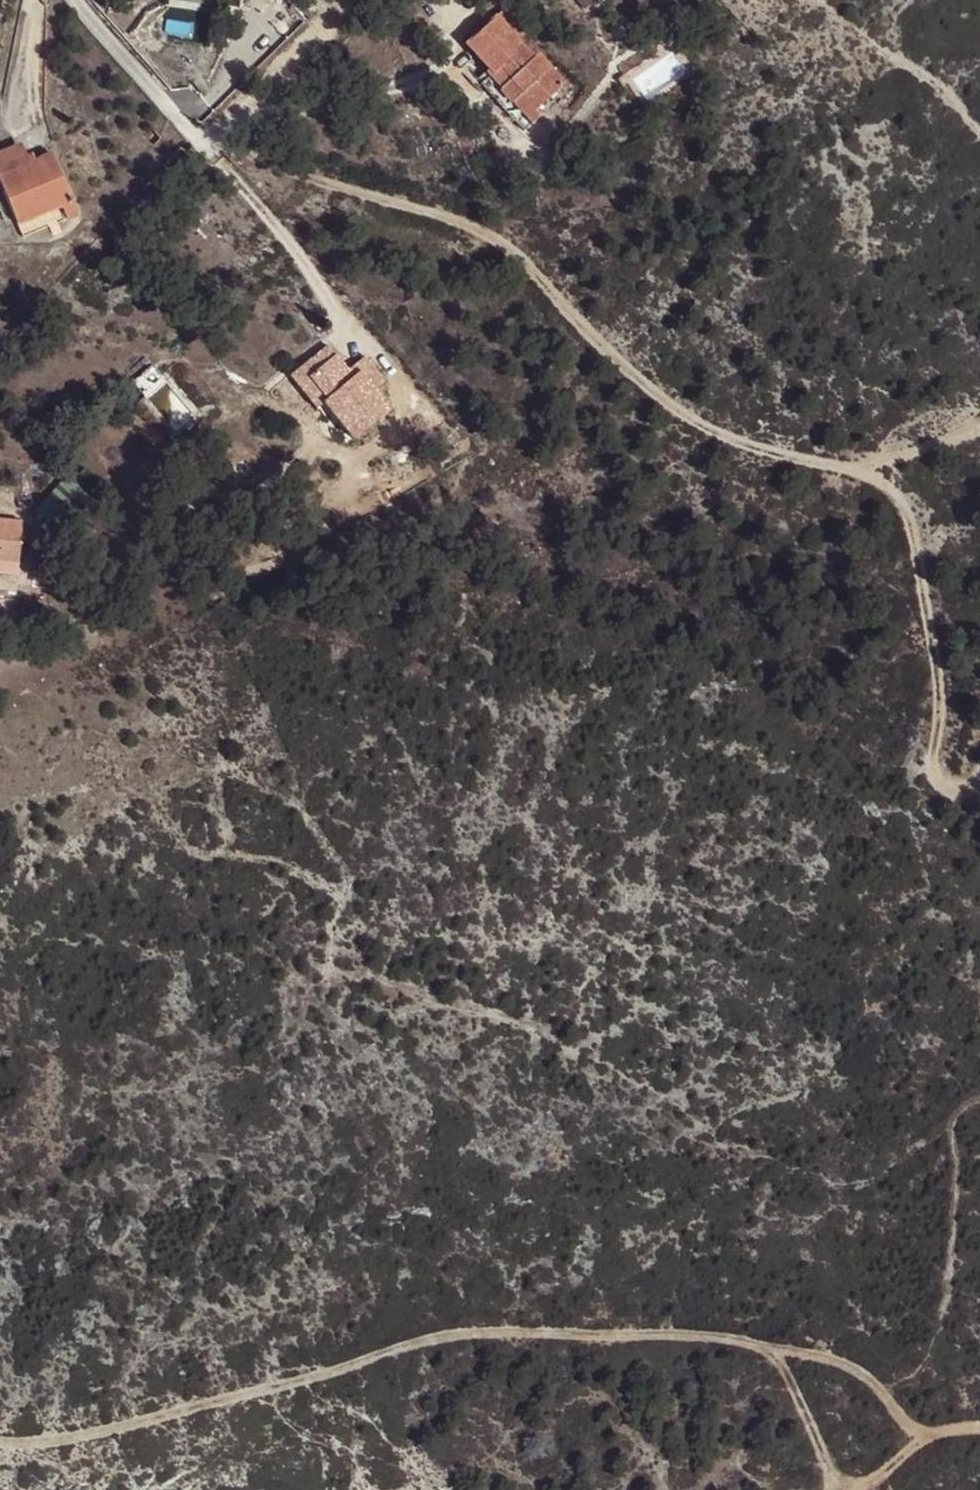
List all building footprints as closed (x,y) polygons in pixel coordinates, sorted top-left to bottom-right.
[(584,9),(595,0),(576,0),(584,9)] [(532,58),(515,40),(525,31),(504,9),(465,44),(489,69),(484,73),(488,77),(480,85),(523,131),(538,117),(533,113),(563,84),(536,55),(532,58)] [(52,154),(28,164),(26,157),(22,159),(17,146),(0,153),(0,183),(17,224),(72,201),(52,154)] [(78,215),(72,201),(61,206),(67,219),(78,215)] [(384,379),(365,355),(353,365),(358,371),(352,376),(347,370),(327,345),(290,375),(316,408),(324,402),(353,439),(390,409),(374,388),(384,379)] [(165,380),(151,364),(131,381),(144,397),(165,380)] [(358,371),(353,365),(347,370),(352,376),(358,371)] [(0,521),(0,559),(18,561),(21,523),(0,521)] [(17,573),(18,561),(0,559),(0,571),(17,573)]
